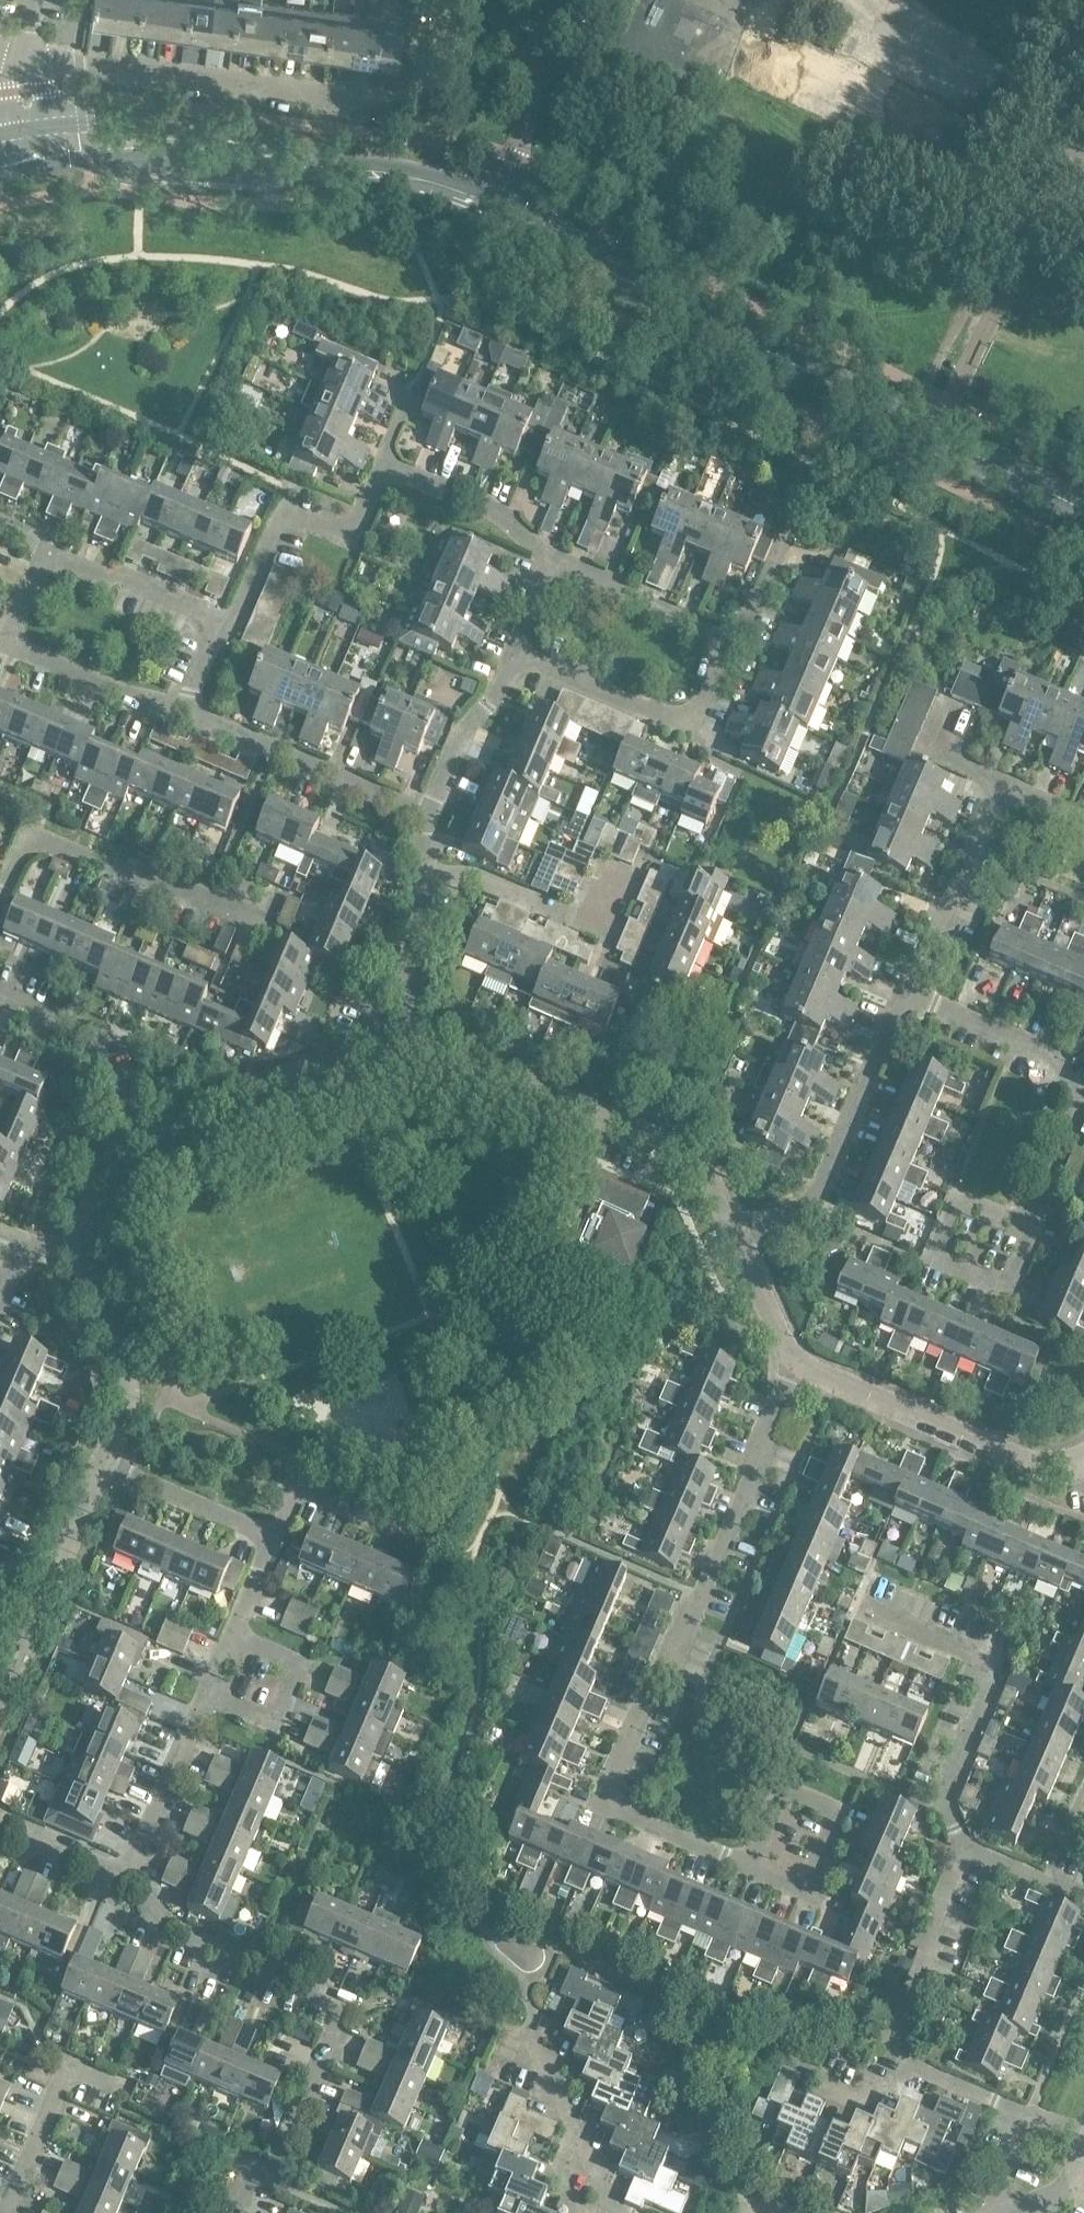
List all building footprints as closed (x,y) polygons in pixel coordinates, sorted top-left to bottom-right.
[(93,2),(91,17),(117,20),(119,0),(94,0),(93,2)] [(143,0),(119,0),(117,20),(140,24),(143,0)] [(140,24),(163,27),(167,0),(143,0),(140,24)] [(191,0),(167,0),(163,27),(187,30),(191,0)] [(187,30),(210,34),(214,0),(191,0),(187,30)] [(210,34),(234,37),(239,0),(214,0),(210,34)] [(234,37),(257,40),(263,1),(263,0),(239,0),(234,37)] [(286,4),(263,1),(257,40),(281,44),(286,4)] [(310,8),(286,4),(281,44),(304,47),(310,8)] [(333,11),(310,8),(304,47),(328,50),(333,11)] [(357,15),(333,11),(328,50),(352,54),(357,15)] [(380,18),(357,15),(352,54),(374,57),(380,18)] [(374,57),(398,60),(404,21),(380,18),(374,57)] [(315,358),(333,366),(323,388),(383,415),(388,405),(366,395),(372,381),(378,367),(322,343),(315,358)] [(429,364),(419,388),(431,393),(421,417),(435,423),(426,445),(435,449),(461,388),(438,378),(442,369),(448,354),(436,348),(429,364)] [(472,362),(467,373),(473,376),(478,365),(472,362)] [(246,375),(243,381),(253,386),(256,379),(246,375)] [(383,415),(323,388),(311,383),(301,407),(313,412),(352,428),(357,415),(379,424),(383,415)] [(445,453),(455,432),(467,437),(484,398),(461,388),(435,449),(445,453)] [(238,396),(235,404),(242,408),(246,399),(238,396)] [(481,443),(472,464),(482,469),(508,408),(484,398),(467,437),(481,443)] [(233,406),(230,413),(239,417),(242,410),(233,406)] [(508,408),(482,469),(492,473),(501,451),(515,457),(518,449),(530,455),(540,430),(545,419),(537,416),(531,418),(508,408)] [(368,451),(346,441),(352,428),(313,412),(303,435),(363,461),(368,451)] [(540,430),(530,455),(542,460),(536,475),(550,481),(541,502),(550,506),(576,446),(554,436),(558,427),(545,422),(542,431),(540,430)] [(0,489),(0,496),(7,499),(29,448),(14,441),(18,433),(8,429),(0,447),(0,475),(5,477),(0,489)] [(303,435),(288,471),(312,481),(317,469),(332,475),(338,461),(359,470),(363,461),(303,435)] [(218,439),(215,446),(233,454),(236,446),(218,439)] [(16,503),(24,485),(37,491),(55,449),(47,446),(44,454),(29,448),(7,499),(16,503)] [(550,506),(547,513),(558,518),(561,511),(570,489),(583,495),(599,455),(576,446),(550,506)] [(53,498),(46,516),(55,520),(78,469),(62,462),(66,454),(55,449),(37,491),(53,498)] [(599,455),(583,495),(596,500),(587,522),(584,529),(593,533),(596,526),(622,465),(599,455)] [(656,488),(659,481),(648,476),(653,465),(633,457),(633,458),(627,455),(622,465),(596,526),(607,531),(616,509),(630,515),(633,508),(645,513),(656,488)] [(64,524),(72,506),(88,513),(102,479),(105,471),(95,467),(92,475),(78,469),(55,520),(64,524)] [(102,519),(94,537),(104,541),(126,489),(102,479),(88,513),(102,519)] [(231,479),(227,488),(238,493),(242,484),(231,479)] [(178,499),(154,488),(149,499),(149,500),(140,522),(163,532),(178,499)] [(691,504),(667,493),(656,488),(645,513),(657,518),(651,533),(665,539),(656,560),(665,564),(691,504)] [(120,527),(136,533),(140,522),(149,500),(149,499),(126,489),(104,541),(112,545),(120,527)] [(163,532),(188,543),(202,510),(178,499),(163,532)] [(714,513),(691,504),(665,564),(676,569),(685,547),(698,553),(714,513)] [(188,543),(212,553),(227,520),(202,510),(188,543)] [(711,558),(702,580),(712,584),(738,523),(714,513),(698,553),(711,558)] [(237,564),(251,531),(227,520),(212,553),(237,564)] [(745,573),(751,558),(763,563),(774,539),(738,523),(712,584),(722,588),(731,567),(745,573)] [(459,533),(455,543),(452,541),(442,565),(503,591),(507,581),(485,572),(491,558),(477,552),(482,542),(459,533)] [(648,559),(652,539),(641,537),(637,557),(648,559)] [(142,558),(143,558),(150,562),(156,549),(148,545),(142,558)] [(150,562),(159,566),(160,566),(166,553),(156,549),(150,562)] [(884,582),(845,565),(834,560),(828,574),(827,574),(821,588),(800,579),(796,589),(856,615),(866,592),(877,597),(884,582)] [(471,605),(477,592),(498,601),(503,591),(442,565),(432,588),(471,605)] [(190,579),(191,579),(199,583),(205,570),(196,566),(190,579)] [(298,576),(274,566),(269,578),(293,589),(298,576)] [(199,583),(208,586),(208,587),(214,574),(205,570),(199,583)] [(288,601),(290,596),(293,589),(269,578),(264,590),(288,601)] [(199,604),(225,607),(227,589),(200,587),(199,604)] [(483,637),(487,627),(465,618),(471,605),(432,588),(422,611),(483,637)] [(796,589),(791,599),(813,608),(807,621),(846,638),(856,615),(796,589)] [(258,602),(283,613),(288,601),(264,590),(258,602)] [(277,625),(283,613),(258,602),(253,614),(277,625)] [(343,608),(338,619),(347,623),(351,611),(343,608)] [(399,644),(431,658),(436,646),(451,652),(457,638),(479,647),(483,637),(422,611),(414,608),(399,644)] [(272,637),(277,625),(253,614),(248,626),(272,637)] [(364,614),(361,621),(374,627),(377,620),(364,614)] [(807,621),(802,635),(780,625),(776,635),(836,661),(846,638),(807,621)] [(267,648),(272,637),(248,626),(243,638),(267,648)] [(361,629),(356,641),(367,646),(373,634),(361,629)] [(776,635),(772,645),(793,654),(788,667),(827,684),(836,661),(776,635)] [(243,638),(238,650),(238,651),(262,661),(248,692),(262,698),(253,719),(263,724),(288,663),(265,653),(267,648),(243,638)] [(998,717),(1015,678),(1016,679),(1020,669),(1003,661),(992,686),(996,688),(985,712),(998,717)] [(263,724),(273,728),(282,706),(295,712),(311,673),(288,663),(263,724)] [(788,667),(782,681),(760,672),(756,682),(816,708),(827,684),(788,667)] [(972,678),(960,672),(950,696),(962,702),(972,678)] [(295,712),(308,718),(299,739),(309,743),(335,683),(311,673),(295,712)] [(974,707),(984,683),(972,678),(962,702),(974,707)] [(1016,679),(1015,678),(998,717),(1012,723),(1003,745),(1012,749),(1038,688),(1016,679)] [(335,683),(309,743),(319,748),(328,726),(342,732),(348,718),(360,723),(370,698),(376,685),(363,679),(357,693),(335,683)] [(798,728),(806,731),(816,708),(756,682),(752,691),(773,701),(768,713),(768,714),(799,727),(798,728)] [(931,705),(937,693),(913,682),(907,695),(931,705)] [(974,707),(985,712),(996,688),(992,686),(984,683),(974,707)] [(1023,753),(1032,732),(1045,737),(1061,698),(1038,688),(1012,749),(1023,753)] [(863,689),(860,697),(867,701),(871,692),(863,689)] [(574,697),(562,692),(551,716),(563,722),(574,697)] [(926,717),(931,705),(907,695),(902,706),(926,717)] [(7,738),(21,705),(0,696),(0,736),(7,738)] [(360,723),(372,728),(370,735),(384,741),(374,762),(384,766),(410,706),(386,696),(383,704),(370,698),(360,723)] [(384,766),(394,771),(403,749),(417,755),(423,742),(435,747),(450,712),(414,697),(410,706),(384,766)] [(586,703),(574,697),(563,722),(569,724),(576,726),(586,703)] [(1049,765),(1058,769),(1083,709),(1083,708),(1061,698),(1045,737),(1058,743),(1049,765)] [(586,703),(576,726),(588,732),(598,708),(586,703)] [(7,738),(31,749),(45,715),(21,705),(7,738)] [(921,729),(926,717),(902,706),(897,719),(921,729)] [(598,708),(588,732),(600,737),(610,713),(598,708)] [(1078,752),(1083,754),(1083,709),(1058,769),(1069,773),(1078,752)] [(569,724),(563,722),(551,716),(536,710),(525,735),(577,757),(581,747),(563,739),(569,724)] [(768,713),(760,710),(754,724),(732,714),(728,725),(788,751),(798,728),(799,727),(768,714),(768,713)] [(610,713),(600,737),(612,742),(622,718),(610,713)] [(55,759),(70,726),(45,715),(31,749),(55,759)] [(612,742),(624,747),(612,775),(637,785),(651,752),(636,746),(644,728),(622,718),(612,742)] [(892,731),(916,741),(921,729),(897,719),(892,731)] [(728,725),(724,734),(746,743),(740,757),(778,774),(788,751),(728,725)] [(90,747),(94,737),(70,726),(55,759),(79,769),(80,770),(89,747),(90,747)] [(892,731),(887,742),(887,743),(911,753),(916,741),(892,731)] [(164,747),(173,751),(179,739),(170,735),(164,747)] [(548,773),(555,758),(573,766),(577,757),(525,735),(515,759),(548,773)] [(179,739),(173,751),(182,755),(188,743),(179,739)] [(881,755),(906,765),(911,753),(887,743),(881,755)] [(836,744),(832,753),(842,758),(846,749),(836,744)] [(79,769),(74,780),(90,787),(82,805),(91,809),(113,758),(90,747),(89,747),(80,770),(79,769)] [(675,762),(651,752),(637,785),(661,796),(675,762)] [(212,768),(221,772),(226,759),(217,755),(212,768)] [(167,768),(142,757),(137,768),(138,768),(128,790),(129,791),(152,801),(167,768)] [(91,809),(101,813),(108,795),(124,802),(129,791),(128,790),(138,768),(137,768),(113,758),(91,809)] [(226,759),(221,772),(230,776),(236,763),(226,759)] [(527,793),(556,805),(560,796),(542,788),(548,773),(515,759),(504,783),(527,793)] [(695,784),(700,773),(675,762),(661,796),(685,806),(695,784)] [(820,765),(816,773),(831,779),(835,771),(820,765)] [(956,815),(960,805),(939,796),(945,782),(906,765),(895,789),(956,815)] [(152,801),(177,811),(191,778),(167,768),(152,801)] [(685,806),(680,817),(705,827),(716,802),(725,806),(736,780),(727,776),(717,772),(710,790),(695,784),(685,806)] [(177,811),(201,822),(215,788),(191,778),(177,811)] [(504,783),(494,778),(483,802),(517,817),(527,793),(504,783)] [(30,791),(40,795),(45,783),(36,779),(30,791)] [(45,783),(40,795),(49,799),(54,787),(45,783)] [(201,822),(225,832),(239,799),(215,788),(201,822)] [(925,829),(930,816),(952,825),(956,815),(895,789),(885,812),(925,829)] [(483,802),(473,827),(506,841),(518,846),(528,822),(517,817),(483,802)] [(294,813),(270,803),(255,837),(280,847),(294,813)] [(936,861),(941,851),(919,842),(925,829),(885,812),(876,835),(936,861)] [(314,835),(319,824),(294,813),(280,847),(304,857),(314,835)] [(593,820),(582,844),(595,850),(605,826),(593,820)] [(642,841),(647,829),(638,825),(633,837),(642,841)] [(575,831),(563,826),(559,836),(571,840),(575,831)] [(618,831),(605,826),(595,850),(607,855),(618,831)] [(473,827),(462,851),(496,866),(508,871),(518,846),(506,841),(473,827)] [(647,829),(642,841),(639,847),(648,851),(656,833),(647,829)] [(630,836),(618,831),(607,855),(619,860),(630,836)] [(304,857),(300,866),(310,870),(314,861),(334,870),(330,879),(337,882),(341,873),(352,878),(361,855),(314,835),(304,857)] [(870,875),(875,863),(905,876),(911,862),(932,871),(936,861),(876,835),(866,859),(851,852),(846,865),(870,875)] [(555,845),(567,849),(571,840),(559,836),(555,845)] [(632,865),(639,847),(642,841),(633,837),(630,836),(619,860),(632,865)] [(589,862),(565,852),(560,864),(584,874),(589,862)] [(370,897),(381,872),(372,868),(375,861),(361,855),(352,878),(341,873),(337,882),(348,887),(370,897)] [(544,858),(539,869),(555,876),(560,864),(544,858)] [(49,871),(58,875),(63,863),(54,859),(49,871)] [(63,863),(58,875),(67,879),(72,867),(63,863)] [(555,876),(554,876),(579,887),(584,874),(560,864),(555,876)] [(256,877),(265,881),(271,869),(261,865),(256,877)] [(891,927),(895,917),(874,908),(880,894),(865,887),(870,875),(846,865),(830,901),(891,927)] [(310,870),(300,866),(296,875),(306,879),(310,870)] [(680,904),(680,903),(712,917),(712,916),(727,882),(703,871),(698,882),(662,866),(658,876),(676,884),(669,899),(680,904)] [(271,869),(265,881),(275,885),(280,873),(271,869)] [(553,879),(541,874),(537,883),(549,888),(553,879)] [(549,888),(573,899),(579,887),(554,876),(553,879),(549,888)] [(97,892),(106,896),(111,883),(102,879),(97,892)] [(111,883),(106,896),(115,900),(121,887),(111,883)] [(348,887),(342,901),(331,897),(327,906),(360,921),(370,897),(348,887)] [(1060,896),(1055,909),(1060,911),(1066,899),(1060,896)] [(293,921),(301,902),(289,897),(281,915),(293,921)] [(3,935),(27,945),(41,912),(17,901),(3,935)] [(859,941),(865,927),(887,937),(891,927),(830,901),(820,924),(859,941)] [(704,942),(710,945),(720,920),(712,916),(712,917),(680,903),(680,904),(670,927),(704,942)] [(317,931),(350,945),(360,921),(327,906),(317,931)] [(486,906),(464,958),(488,968),(502,935),(488,929),(496,910),(486,906)] [(641,915),(653,920),(657,911),(645,906),(641,915)] [(27,945),(51,956),(65,922),(41,912),(27,945)] [(281,915),(277,925),(289,930),(293,921),(281,915)] [(649,929),(653,920),(641,915),(637,924),(649,929)] [(988,959),(1012,970),(1035,919),(1026,915),(1018,933),(1002,926),(988,959)] [(1037,980),(1051,947),(1036,941),(1044,923),(1035,919),(1012,970),(1037,980)] [(51,956),(75,966),(90,933),(65,922),(51,956)] [(488,968),(484,978),(508,989),(535,927),(526,923),(518,941),(502,935),(488,968)] [(820,924),(810,947),(871,973),(875,963),(854,954),(859,941),(820,924)] [(149,930),(139,926),(134,939),(143,943),(149,930)] [(213,951),(225,956),(236,932),(224,927),(213,951)] [(552,956),(537,949),(545,931),(535,927),(508,989),(532,999),(533,999),(547,967),(548,967),(552,956)] [(660,952),(694,966),(704,942),(670,927),(660,952)] [(143,943),(153,947),(158,934),(149,930),(143,943)] [(339,969),(350,945),(317,931),(307,954),(306,955),(318,960),(339,969)] [(75,966),(100,976),(100,977),(110,954),(115,943),(90,933),(75,966)] [(1066,954),(1051,947),(1037,980),(1061,991),(1083,940),(1074,935),(1066,954)] [(1083,940),(1061,991),(1083,1001),(1083,940)] [(234,952),(246,958),(250,948),(238,943),(234,952)] [(578,960),(584,947),(574,943),(569,956),(578,960)] [(285,945),(274,970),(307,984),(318,960),(306,955),(307,954),(285,945)] [(182,959),(191,963),(197,951),(188,947),(182,959)] [(587,964),(593,951),(584,947),(578,960),(587,964)] [(810,947),(800,971),(839,987),(845,974),(867,983),(871,973),(810,947)] [(191,963),(201,967),(206,955),(197,951),(191,963)] [(243,967),(246,958),(234,952),(230,962),(243,967)] [(649,976),(683,991),(694,966),(660,952),(649,976)] [(120,998),(135,965),(110,954),(100,977),(100,976),(95,987),(120,998)] [(623,955),(620,964),(632,969),(636,959),(624,954),(623,955)] [(206,955),(201,967),(210,971),(215,959),(206,955)] [(159,975),(135,965),(120,998),(144,1009),(159,975)] [(755,965),(752,972),(758,975),(761,968),(755,965)] [(532,999),(528,1009),(552,1020),(571,977),(548,967),(547,967),(533,999),(532,999)] [(734,969),(730,980),(738,983),(742,973),(734,969)] [(263,994),(286,1003),(282,1013),(293,1017),(307,984),(274,970),(263,994)] [(800,971),(791,993),(851,1019),(855,1009),(834,1000),(839,987),(800,971)] [(183,985),(159,975),(144,1009),(169,1019),(183,985)] [(619,999),(632,1004),(640,985),(618,975),(610,994),(595,987),(581,1021),(605,1031),(619,999)] [(552,1020),(577,1030),(581,1021),(595,987),(571,977),(552,1020)] [(193,1029),(202,1007),(207,996),(183,985),(169,1019),(193,1029)] [(851,1019),(791,993),(780,1017),(795,1023),(790,1036),(814,1046),(825,1020),(847,1029),(851,1019)] [(282,1013),(286,1003),(263,994),(257,1008),(239,1000),(235,1010),(276,1027),(282,1013)] [(202,1007),(193,1029),(241,1050),(251,1028),(231,1020),(231,1019),(202,1007)] [(474,1009),(470,1018),(482,1024),(486,1014),(474,1009)] [(241,1050),(253,1055),(256,1048),(265,1052),(276,1027),(235,1010),(231,1019),(231,1020),(251,1028),(241,1050)] [(790,1036),(774,1072),(835,1097),(839,1087),(818,1078),(824,1064),(809,1058),(814,1046),(790,1036)] [(542,1043),(540,1048),(547,1052),(549,1047),(542,1043)] [(12,1096),(30,1055),(21,1051),(13,1069),(0,1064),(0,1090),(12,1096)] [(12,1096),(21,1099),(44,1109),(49,1095),(43,1092),(46,1083),(31,1077),(39,1059),(30,1055),(12,1096)] [(903,1089),(937,1103),(943,1089),(961,1097),(965,1087),(914,1065),(903,1089)] [(774,1072),(764,1095),(803,1112),(809,1098),(831,1107),(835,1097),(774,1072)] [(893,1114),(944,1136),(948,1126),(930,1119),(937,1103),(903,1089),(893,1114)] [(764,1095),(754,1118),(815,1144),(819,1134),(798,1124),(803,1112),(764,1095)] [(21,1099),(0,1146),(23,1156),(44,1109),(21,1099)] [(883,1138),(916,1152),(922,1137),(941,1145),(944,1136),(893,1114),(883,1138)] [(815,1144),(754,1118),(744,1141),(759,1148),(754,1160),(778,1170),(789,1144),(811,1153),(815,1144)] [(872,1162),(924,1185),(928,1175),(910,1167),(916,1152),(883,1138),(872,1162)] [(0,1146),(0,1175),(13,1180),(23,1156),(0,1146)] [(862,1187),(895,1201),(902,1186),(920,1193),(924,1185),(872,1162),(862,1187)] [(2,1206),(13,1180),(0,1175),(0,1205),(2,1206)] [(567,1239),(554,1269),(610,1294),(622,1266),(631,1270),(648,1232),(639,1227),(651,1199),(595,1175),(582,1205),(590,1209),(575,1243),(567,1239)] [(1069,1182),(1065,1191),(1077,1196),(1081,1187),(1069,1182)] [(895,1201),(862,1187),(852,1211),(884,1225),(899,1231),(903,1233),(907,1223),(889,1216),(895,1201)] [(1077,1196),(1065,1191),(1061,1200),(1073,1205),(1077,1196)] [(884,1225),(880,1235),(894,1242),(899,1231),(884,1225)] [(860,1305),(883,1253),(873,1249),(865,1267),(849,1260),(835,1294),(860,1305)] [(884,1314),(884,1315),(894,1292),(899,1282),(883,1275),(891,1257),(883,1253),(860,1305),(884,1314)] [(1069,1279),(1083,1285),(1083,1256),(1080,1254),(1070,1278),(1069,1279)] [(1048,1298),(1082,1312),(1083,1307),(1083,1285),(1069,1279),(1070,1278),(1059,1274),(1048,1298)] [(894,1292),(884,1315),(884,1314),(879,1325),(894,1332),(887,1350),(896,1354),(918,1303),(894,1292)] [(1048,1298),(1038,1323),(1083,1343),(1083,1331),(1075,1328),(1082,1312),(1048,1298)] [(943,1313),(918,1303),(896,1354),(905,1358),(913,1340),(928,1347),(943,1313)] [(967,1324),(943,1313),(928,1347),(943,1353),(935,1371),(945,1375),(967,1324)] [(977,1367),(991,1334),(967,1324),(945,1375),(953,1379),(961,1361),(977,1367)] [(1015,1344),(991,1334),(977,1367),(991,1373),(983,1391),(993,1396),(1015,1344)] [(691,1376),(733,1394),(737,1384),(729,1381),(735,1365),(684,1343),(679,1353),(697,1361),(691,1376)] [(37,1383),(43,1368),(61,1376),(65,1366),(14,1344),(3,1368),(37,1383)] [(1015,1344),(993,1396),(1002,1399),(1009,1381),(1025,1388),(1039,1355),(1015,1344)] [(842,1346),(838,1355),(851,1361),(855,1352),(842,1346)] [(4,1397),(26,1407),(27,1406),(37,1383),(3,1368),(0,1376),(0,1396),(3,1398),(4,1397)] [(733,1394),(691,1376),(685,1391),(667,1383),(663,1392),(714,1414),(720,1399),(729,1403),(733,1394)] [(670,1424),(712,1442),(716,1433),(708,1429),(714,1414),(663,1392),(659,1401),(677,1409),(670,1424)] [(3,1398),(0,1406),(0,1424),(27,1436),(33,1421),(51,1429),(55,1419),(36,1411),(27,1406),(26,1407),(4,1397),(3,1398)] [(55,1419),(59,1410),(40,1402),(36,1411),(55,1419)] [(39,1459),(20,1451),(27,1436),(0,1424),(0,1454),(34,1468),(38,1461),(39,1459)] [(646,1431),(642,1441),(661,1449),(673,1454),(674,1454),(694,1462),(700,1448),(708,1451),(712,1442),(670,1424),(664,1439),(646,1431)] [(642,1441),(638,1450),(657,1458),(661,1449),(642,1441)] [(846,1486),(850,1477),(860,1455),(846,1448),(843,1455),(834,1452),(828,1467),(810,1459),(806,1469),(846,1486)] [(898,1498),(916,1457),(906,1453),(899,1471),(860,1455),(850,1477),(898,1498)] [(13,1469),(31,1477),(34,1468),(0,1454),(0,1499),(13,1469)] [(694,1462),(674,1454),(673,1454),(670,1463),(678,1467),(671,1482),(713,1500),(717,1490),(709,1487),(715,1471),(694,1462)] [(916,1457),(898,1498),(893,1508),(918,1519),(932,1485),(917,1479),(925,1461),(916,1457)] [(38,1461),(34,1468),(44,1472),(47,1465),(38,1461)] [(814,1501),(847,1515),(851,1506),(840,1501),(846,1486),(806,1469),(802,1478),(820,1486),(814,1501)] [(918,1519),(942,1529),(964,1478),(954,1474),(947,1492),(932,1485),(918,1519)] [(966,1540),(976,1517),(981,1507),(965,1500),(973,1482),(964,1478),(942,1529),(966,1539),(966,1540)] [(643,1498),(694,1520),(701,1505),(709,1509),(713,1500),(671,1482),(665,1497),(647,1489),(643,1498)] [(651,1530),(692,1548),(696,1539),(688,1535),(694,1520),(643,1498),(639,1507),(657,1515),(651,1530)] [(837,1539),(847,1515),(814,1501),(803,1525),(837,1539)] [(113,1555),(139,1566),(153,1533),(138,1527),(140,1522),(116,1512),(105,1538),(118,1544),(113,1555)] [(976,1517),(966,1540),(966,1539),(961,1550),(986,1561),(1000,1528),(976,1517)] [(324,1576),(338,1544),(324,1537),(325,1533),(302,1522),(290,1549),(303,1554),(299,1565),(324,1576)] [(826,1563),(837,1539),(803,1525),(793,1549),(826,1563)] [(986,1561),(1010,1571),(1025,1538),(1000,1528),(986,1561)] [(692,1548),(651,1530),(644,1545),(626,1537),(622,1547),(673,1569),(680,1554),(688,1557),(692,1548)] [(153,1533),(139,1566),(164,1576),(180,1539),(170,1535),(168,1540),(153,1533)] [(1010,1571),(1034,1581),(1048,1548),(1025,1538),(1010,1571)] [(180,1539),(164,1576),(189,1587),(203,1555),(188,1549),(190,1544),(180,1539)] [(860,1549),(873,1555),(877,1546),(864,1540),(860,1549)] [(349,1587),(365,1550),(355,1545),(353,1550),(338,1544),(324,1576),(349,1587)] [(1034,1581),(1058,1592),(1072,1559),(1048,1548),(1034,1581)] [(816,1588),(826,1563),(793,1549),(782,1574),(816,1588)] [(869,1564),(873,1555),(860,1549),(856,1559),(869,1564)] [(375,1597),(388,1565),(374,1559),(376,1554),(365,1550),(349,1587),(375,1597)] [(544,1554),(538,1567),(546,1571),(552,1557),(544,1554)] [(218,1561),(203,1555),(189,1587),(215,1598),(220,1588),(233,1593),(244,1567),(220,1557),(218,1561)] [(878,1568),(895,1574),(899,1563),(882,1556),(878,1568)] [(1067,1596),(1072,1585),(1083,1590),(1083,1564),(1072,1559),(1058,1592),(1067,1596)] [(592,1563),(582,1588),(615,1602),(626,1578),(592,1563)] [(388,1565),(375,1597),(401,1609),(405,1598),(418,1603),(430,1577),(405,1567),(403,1571),(388,1565)] [(805,1612),(816,1588),(782,1574),(772,1598),(805,1612)] [(962,1591),(971,1594),(976,1582),(967,1578),(962,1591)] [(532,1580),(526,1593),(537,1598),(543,1585),(532,1580)] [(976,1582),(971,1594),(980,1598),(986,1586),(976,1582)] [(830,1584),(826,1591),(835,1595),(838,1588),(830,1584)] [(572,1612),(605,1626),(615,1602),(582,1588),(572,1612)] [(839,1598),(852,1603),(856,1594),(843,1589),(839,1598)] [(795,1636),(805,1612),(772,1598),(761,1622),(795,1636)] [(848,1612),(852,1603),(839,1598),(835,1607),(848,1612)] [(1025,1603),(1015,1599),(1010,1611),(1019,1615),(1025,1603)] [(312,1626),(317,1613),(291,1602),(285,1615),(312,1626)] [(1019,1615),(1028,1619),(1034,1606),(1025,1603),(1019,1615)] [(644,1615),(657,1621),(661,1612),(648,1606),(644,1615)] [(561,1636),(595,1650),(605,1626),(572,1612),(561,1636)] [(285,1615),(280,1628),(306,1639),(312,1626),(285,1615)] [(653,1630),(657,1621),(644,1615),(641,1624),(653,1630)] [(167,1618),(162,1631),(188,1642),(193,1629),(167,1618)] [(512,1618),(508,1628),(515,1631),(520,1629),(523,1623),(512,1618)] [(751,1646),(764,1651),(784,1661),(785,1660),(795,1636),(761,1622),(751,1646)] [(1083,1647),(1083,1623),(1076,1643),(1075,1643),(1083,1647)] [(94,1664),(126,1678),(133,1663),(138,1665),(148,1641),(121,1630),(116,1642),(105,1638),(94,1664)] [(162,1631),(156,1644),(182,1655),(188,1642),(162,1631)] [(1075,1643),(1076,1643),(1056,1634),(1052,1644),(1060,1648),(1054,1663),(1083,1676),(1083,1647),(1075,1643)] [(868,1652),(873,1639),(864,1635),(859,1648),(868,1652)] [(561,1666),(562,1665),(584,1675),(585,1674),(595,1650),(561,1636),(550,1661),(561,1666)] [(819,1646),(831,1651),(835,1642),(823,1637),(819,1646)] [(882,1643),(873,1639),(868,1652),(877,1655),(882,1643)] [(827,1660),(831,1651),(819,1646),(815,1655),(827,1660)] [(624,1664),(636,1669),(640,1660),(628,1655),(624,1664)] [(916,1672),(921,1660),(912,1656),(907,1668),(916,1672)] [(784,1661),(780,1670),(789,1674),(794,1664),(785,1660),(784,1661)] [(931,1664),(921,1660),(916,1672),(925,1676),(931,1664)] [(1055,1691),(1077,1701),(1078,1701),(1083,1686),(1083,1676),(1054,1663),(1048,1678),(1039,1674),(1035,1684),(1054,1692),(1055,1691)] [(83,1690),(119,1706),(146,1717),(152,1703),(121,1690),(126,1678),(94,1664),(83,1690)] [(632,1678),(636,1669),(624,1664),(620,1673),(632,1678)] [(584,1675),(562,1665),(561,1666),(551,1689),(603,1712),(607,1702),(589,1695),(595,1679),(585,1674),(584,1675)] [(330,1680),(393,1708),(404,1681),(372,1668),(366,1681),(336,1667),(330,1680)] [(839,1716),(853,1683),(829,1672),(815,1706),(839,1716)] [(508,1674),(503,1686),(515,1691),(520,1679),(508,1674)] [(330,1680),(324,1694),(355,1707),(350,1719),(382,1733),(393,1737),(404,1712),(393,1708),(330,1680)] [(839,1716),(863,1727),(878,1693),(853,1683),(839,1716)] [(1001,1697),(1013,1703),(1017,1693),(1005,1688),(1001,1697)] [(599,1721),(603,1712),(551,1689),(541,1713),(575,1728),(581,1713),(599,1721)] [(1055,1691),(1054,1692),(1044,1716),(1077,1731),(1083,1714),(1083,1703),(1078,1701),(1077,1701),(1055,1691)] [(863,1727),(889,1737),(903,1704),(878,1693),(863,1727)] [(1009,1712),(1013,1703),(1001,1697),(997,1707),(1009,1712)] [(889,1737),(913,1748),(927,1714),(903,1704),(889,1737)] [(104,1713),(93,1739),(125,1753),(131,1738),(136,1740),(146,1717),(119,1706),(114,1717),(104,1713)] [(568,1743),(575,1728),(541,1713),(531,1737),(582,1760),(586,1750),(568,1743)] [(1067,1754),(1077,1731),(1044,1716),(1034,1739),(1067,1754)] [(314,1718),(309,1731),(371,1758),(382,1762),(393,1737),(382,1733),(350,1719),(345,1731),(314,1718)] [(809,1720),(804,1742),(813,1744),(818,1722),(809,1720)] [(27,1721),(22,1732),(30,1735),(35,1724),(27,1721)] [(309,1731),(303,1744),(334,1757),(328,1770),(360,1783),(371,1788),(382,1762),(371,1758),(309,1731)] [(82,1734),(72,1759),(82,1764),(129,1784),(134,1771),(120,1765),(125,1753),(93,1739),(82,1734)] [(980,1746),(993,1751),(996,1742),(984,1736),(980,1746)] [(531,1767),(554,1776),(560,1761),(578,1769),(582,1760),(531,1737),(520,1763),(531,1767)] [(1057,1778),(1067,1754),(1034,1739),(1024,1763),(1057,1778)] [(22,1741),(16,1756),(25,1759),(31,1745),(22,1741)] [(980,1746),(976,1755),(989,1760),(993,1751),(980,1746)] [(210,1769),(273,1796),(284,1770),(251,1756),(246,1769),(215,1756),(210,1769)] [(1013,1788),(1036,1798),(1035,1798),(1046,1803),(1057,1778),(1024,1763),(1013,1788)] [(82,1764),(71,1789),(103,1803),(108,1791),(123,1797),(129,1784),(82,1764)] [(554,1776),(531,1767),(511,1814),(533,1824),(550,1785),(568,1793),(572,1783),(554,1776)] [(262,1822),(273,1796),(210,1769),(204,1782),(235,1796),(230,1808),(262,1822)] [(397,1808),(405,1786),(383,1777),(375,1799),(397,1808)] [(313,1781),(309,1790),(321,1795),(325,1786),(313,1781)] [(1036,1798),(1013,1788),(1002,1783),(991,1808),(1025,1822),(1035,1798),(1036,1798)] [(44,1823),(91,1844),(102,1820),(97,1818),(103,1803),(71,1789),(61,1785),(44,1823)] [(961,1795),(974,1800),(978,1791),(965,1785),(961,1795)] [(970,1809),(974,1800),(961,1795),(957,1804),(970,1809)] [(914,1816),(881,1802),(870,1827),(903,1841),(914,1816)] [(251,1847),(262,1822),(230,1808),(225,1820),(194,1806),(188,1820),(251,1847)] [(1025,1822),(991,1808),(981,1832),(1014,1846),(1025,1822)] [(515,1865),(524,1869),(542,1828),(533,1824),(511,1814),(505,1828),(511,1831),(508,1840),(523,1846),(515,1865)] [(240,1872),(251,1847),(188,1820),(183,1833),(213,1846),(208,1858),(240,1872)] [(541,1854),(556,1861),(571,1827),(562,1823),(557,1834),(542,1828),(524,1869),(534,1873),(541,1854)] [(563,1885),(573,1889),(595,1838),(571,1827),(556,1861),(571,1867),(563,1885)] [(871,1856),(871,1855),(893,1865),(894,1864),(903,1841),(870,1827),(860,1851),(871,1856)] [(590,1875),(605,1882),(619,1848),(595,1838),(573,1889),(582,1893),(590,1875)] [(934,1843),(930,1852),(943,1857),(947,1848),(934,1843)] [(612,1906),(621,1910),(643,1858),(619,1848),(605,1882),(619,1888),(612,1906)] [(943,1857),(930,1852),(926,1861),(939,1867),(943,1857)] [(893,1865),(871,1855),(871,1856),(860,1880),(894,1894),(905,1869),(894,1864),(893,1865)] [(230,1897),(240,1872),(208,1858),(203,1870),(172,1857),(167,1870),(230,1897)] [(652,1902),(653,1902),(663,1880),(668,1869),(643,1858),(621,1910),(630,1914),(638,1896),(652,1902)] [(928,1869),(925,1878),(937,1883),(940,1875),(928,1869)] [(167,1870),(161,1883),(192,1896),(186,1909),(219,1923),(228,1927),(240,1901),(230,1897),(167,1870)] [(10,1940),(37,1877),(24,1872),(10,1902),(0,1898),(0,1936),(10,1940)] [(372,1886),(382,1891),(388,1877),(378,1873),(372,1886)] [(37,1877),(10,1940),(35,1951),(49,1919),(37,1914),(50,1883),(37,1877)] [(388,1877),(382,1891),(393,1895),(398,1881),(388,1877)] [(663,1880),(653,1902),(652,1902),(648,1913),(663,1919),(655,1938),(665,1942),(687,1890),(663,1880)] [(850,1904),(861,1909),(883,1919),(894,1894),(860,1880),(850,1904)] [(561,1886),(557,1896),(564,1900),(569,1890),(561,1886)] [(682,1927),(697,1934),(711,1900),(687,1890),(665,1942),(674,1946),(682,1927)] [(913,1891),(910,1900),(922,1906),(926,1897),(913,1891)] [(1023,1902),(1041,1910),(1035,1924),(1077,1942),(1081,1933),(1073,1930),(1079,1914),(1028,1892),(1023,1902)] [(441,1893),(435,1906),(446,1911),(452,1897),(441,1893)] [(330,1943),(344,1911),(318,1899),(313,1910),(300,1905),(289,1931),(313,1942),(315,1937),(330,1943)] [(704,1958),(713,1962),(735,1911),(711,1900),(697,1934),(711,1940),(704,1958)] [(922,1906),(910,1900),(906,1910),(918,1915),(922,1906)] [(840,1957),(863,1966),(883,1919),(861,1909),(840,1957)] [(369,1921),(344,1911),(330,1943),(345,1949),(343,1954),(353,1958),(369,1921)] [(730,1948),(745,1955),(759,1921),(735,1911),(713,1962),(722,1966),(730,1948)] [(65,1952),(77,1957),(88,1930),(66,1920),(64,1925),(49,1919),(35,1951),(61,1962),(65,1952)] [(394,1932),(369,1921),(353,1958),(363,1963),(365,1958),(380,1964),(394,1932)] [(752,1979),(761,1983),(783,1932),(759,1921),(745,1955),(760,1961),(752,1979)] [(899,1924),(895,1934),(908,1939),(912,1930),(899,1924)] [(1073,1952),(1077,1942),(1035,1924),(1029,1939),(1011,1932),(1007,1941),(1058,1963),(1065,1948),(1073,1952)] [(62,1993),(87,2004),(101,1972),(89,1967),(102,1936),(88,1930),(77,1957),(62,1993)] [(807,1942),(798,1964),(798,1965),(813,1971),(805,1989),(814,1993),(832,1953),(817,1946),(821,1935),(811,1931),(807,1942)] [(394,1932),(380,1964),(395,1971),(393,1976),(404,1980),(420,1943),(394,1932)] [(798,1965),(798,1964),(807,1942),(783,1932),(761,1983),(770,1987),(778,1969),(794,1975),(798,1965)] [(1052,1978),(1058,1963),(1007,1941),(1003,1950),(1021,1958),(1015,1973),(1056,1991),(1060,1981),(1052,1978)] [(101,1972),(87,2004),(112,2015),(139,1952),(126,1946),(113,1977),(101,1972)] [(139,1952),(112,2015),(138,2026),(151,1993),(139,1988),(152,1958),(139,1952)] [(832,1953),(814,1993),(823,1997),(831,1979),(847,1985),(850,1976),(857,1979),(863,1966),(840,1957),(832,1953)] [(901,1959),(894,1975),(905,1980),(912,1964),(901,1959)] [(570,2017),(587,2024),(594,2008),(612,2016),(619,1999),(584,1984),(587,1976),(571,1969),(560,1995),(576,2002),(570,2017)] [(1052,2000),(1056,1991),(1015,1973),(1008,1988),(990,1980),(986,1989),(1038,2011),(1044,1996),(1052,2000)] [(1016,2031),(1035,2040),(1040,2030),(1031,2026),(1038,2011),(986,1989),(982,1999),(1000,2006),(994,2021),(1017,2031),(1016,2031)] [(168,2026),(180,2031),(191,2005),(168,1995),(166,2000),(151,1993),(138,2026),(163,2037),(168,2026)] [(409,2027),(403,2042),(435,2056),(447,2030),(436,2025),(441,2012),(415,2001),(405,2025),(409,2027)] [(186,2089),(190,2079),(204,2046),(192,2041),(205,2011),(191,2005),(180,2031),(160,2078),(186,2089)] [(579,2042),(597,2049),(605,2031),(605,2032),(612,2016),(594,2008),(587,2024),(570,2017),(563,2035),(579,2042)] [(937,2009),(932,2020),(941,2023),(945,2013),(937,2009)] [(1028,2053),(1010,2046),(1016,2031),(1017,2031),(994,2021),(975,2013),(971,2022),(979,2026),(973,2041),(1024,2063),(1028,2053)] [(216,2052),(204,2046),(190,2079),(215,2089),(242,2026),(229,2021),(216,2052)] [(240,2100),(254,2068),(242,2063),(255,2032),(242,2026),(215,2089),(240,2100)] [(605,2031),(597,2049),(579,2042),(572,2057),(588,2065),(607,2073),(615,2055),(622,2038),(605,2032),(605,2031)] [(435,2056),(403,2042),(398,2054),(367,2041),(362,2054),(425,2080),(435,2056)] [(1020,2072),(1024,2063),(973,2041),(967,2056),(958,2052),(954,2062),(996,2079),(1002,2064),(1020,2072)] [(382,2092),(414,2106),(425,2080),(362,2054),(356,2067),(387,2080),(382,2092)] [(615,2055),(607,2073),(588,2065),(581,2080),(597,2087),(616,2095),(624,2078),(631,2061),(615,2055)] [(269,2074),(254,2068),(240,2100),(266,2111),(271,2101),(284,2106),(295,2080),(271,2070),(269,2074)] [(676,2068),(663,2073),(668,2085),(680,2080),(676,2068)] [(775,2128),(783,2111),(799,2117),(807,2099),(792,2093),(799,2076),(781,2069),(766,2104),(758,2101),(751,2117),(775,2128)] [(148,2074),(144,2084),(154,2088),(158,2078),(148,2074)] [(624,2078),(616,2095),(597,2087),(590,2103),(606,2110),(625,2119),(633,2101),(640,2084),(624,2078)] [(5,2100),(10,2087),(0,2082),(0,2098),(5,2100)] [(476,2087),(472,2106),(487,2109),(491,2090),(476,2087)] [(340,2104),(386,2124),(403,2131),(414,2106),(382,2092),(377,2104),(346,2091),(340,2104)] [(498,2121),(516,2129),(510,2144),(527,2152),(533,2136),(550,2144),(558,2125),(523,2110),(526,2103),(509,2096),(498,2121)] [(799,2117),(783,2111),(775,2128),(791,2134),(809,2142),(817,2123),(824,2107),(807,2099),(799,2117)] [(917,2109),(909,2127),(926,2134),(918,2151),(919,2151),(914,2162),(941,2174),(950,2153),(940,2148),(951,2123),(958,2126),(965,2109),(940,2099),(932,2115),(917,2109)] [(633,2101),(625,2119),(606,2110),(599,2126),(615,2133),(634,2142),(642,2124),(649,2107),(633,2101)] [(926,2134),(909,2127),(917,2109),(900,2101),(893,2118),(885,2136),(903,2144),(918,2151),(926,2134)] [(370,2162),(386,2124),(340,2104),(330,2128),(335,2130),(328,2145),(361,2158),(370,2162)] [(903,2144),(885,2136),(893,2118),(877,2111),(870,2127),(862,2146),(880,2154),(896,2161),(903,2144)] [(422,2118),(410,2134),(433,2150),(444,2134),(422,2118)] [(839,2155),(857,2163),(873,2170),(880,2154),(862,2146),(870,2127),(854,2120),(847,2136),(839,2155)] [(498,2121),(484,2154),(501,2161),(501,2160),(520,2168),(521,2167),(527,2152),(510,2144),(516,2129),(498,2121)] [(100,2164),(132,2177),(143,2151),(133,2147),(138,2134),(112,2123),(102,2146),(106,2148),(100,2164)] [(817,2123),(809,2142),(791,2134),(784,2151),(817,2165),(832,2130),(817,2123)] [(642,2124),(634,2142),(615,2133),(608,2149),(625,2156),(644,2165),(651,2147),(658,2131),(642,2124)] [(201,2125),(197,2137),(207,2141),(210,2135),(207,2128),(201,2125)] [(452,2126),(447,2137),(458,2141),(462,2131),(452,2126)] [(236,2129),(232,2138),(241,2143),(246,2134),(236,2129)] [(817,2165),(850,2179),(857,2163),(839,2155),(847,2136),(832,2130),(817,2165)] [(328,2145),(322,2159),(317,2157),(307,2181),(333,2193),(339,2180),(350,2184),(361,2158),(328,2145)] [(653,2188),(660,2170),(667,2154),(651,2147),(644,2165),(625,2156),(618,2172),(634,2179),(653,2188)] [(494,2176),(487,2193),(503,2200),(510,2182),(530,2190),(537,2174),(521,2167),(520,2168),(501,2160),(501,2161),(484,2154),(478,2169),(494,2176)] [(64,2162),(59,2175),(122,2202),(132,2177),(100,2164),(95,2175),(64,2162)] [(763,2168),(759,2177),(769,2182),(773,2173),(763,2168)] [(643,2203),(667,2212),(681,2212),(686,2200),(670,2193),(677,2177),(660,2170),(653,2188),(634,2179),(623,2203),(640,2210),(643,2203)] [(701,2178),(699,2184),(710,2187),(713,2176),(706,2174),(701,2178)] [(79,2212),(117,2212),(122,2202),(59,2175),(53,2188),(84,2201),(79,2212)] [(520,2204),(539,2212),(546,2196),(530,2190),(510,2182),(503,2200),(497,2212),(516,2212),(520,2204)] [(810,2182),(804,2197),(818,2203),(824,2188),(810,2182)] [(909,2185),(889,2188),(891,2201),(911,2198),(909,2185)] [(844,2210),(851,2212),(855,2212),(859,2204),(853,2201),(847,2204),(844,2210)] [(539,2212),(520,2204),(516,2212),(540,2212),(539,2212)]
